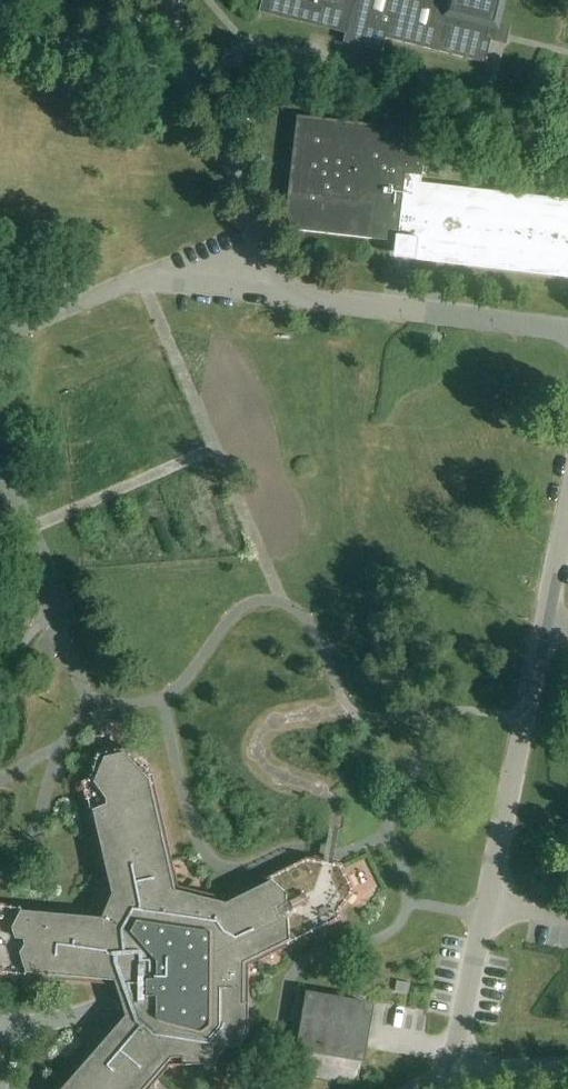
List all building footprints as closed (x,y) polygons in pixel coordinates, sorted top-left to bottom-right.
[(263,11),(349,32),(348,36),(366,41),(364,48),(383,52),(386,39),(440,53),(486,64),(492,41),(501,43),(505,26),(496,24),(502,0),(266,0),(263,11)] [(311,75),(288,69),(285,81),(308,87),(311,75)] [(298,117),(285,230),(372,240),(373,230),(398,233),(395,252),(411,254),(410,260),(567,278),(567,201),(421,184),(427,132),(298,117)] [(82,783),(108,895),(100,913),(0,905),(0,976),(112,986),(121,1015),(57,1088),(151,1088),(170,1067),(217,1064),(218,1062),(224,1063),(234,1058),(233,1048),(240,1047),(250,966),(343,920),(341,912),(356,892),(343,865),(307,859),(227,899),(179,887),(152,771),(125,748),(96,754),(90,779),(82,783)] [(359,1025),(363,1002),(308,992),(298,1051),(308,1052),(304,1074),(358,1083),(362,1061),(365,1062),(371,1027),(359,1025)]
